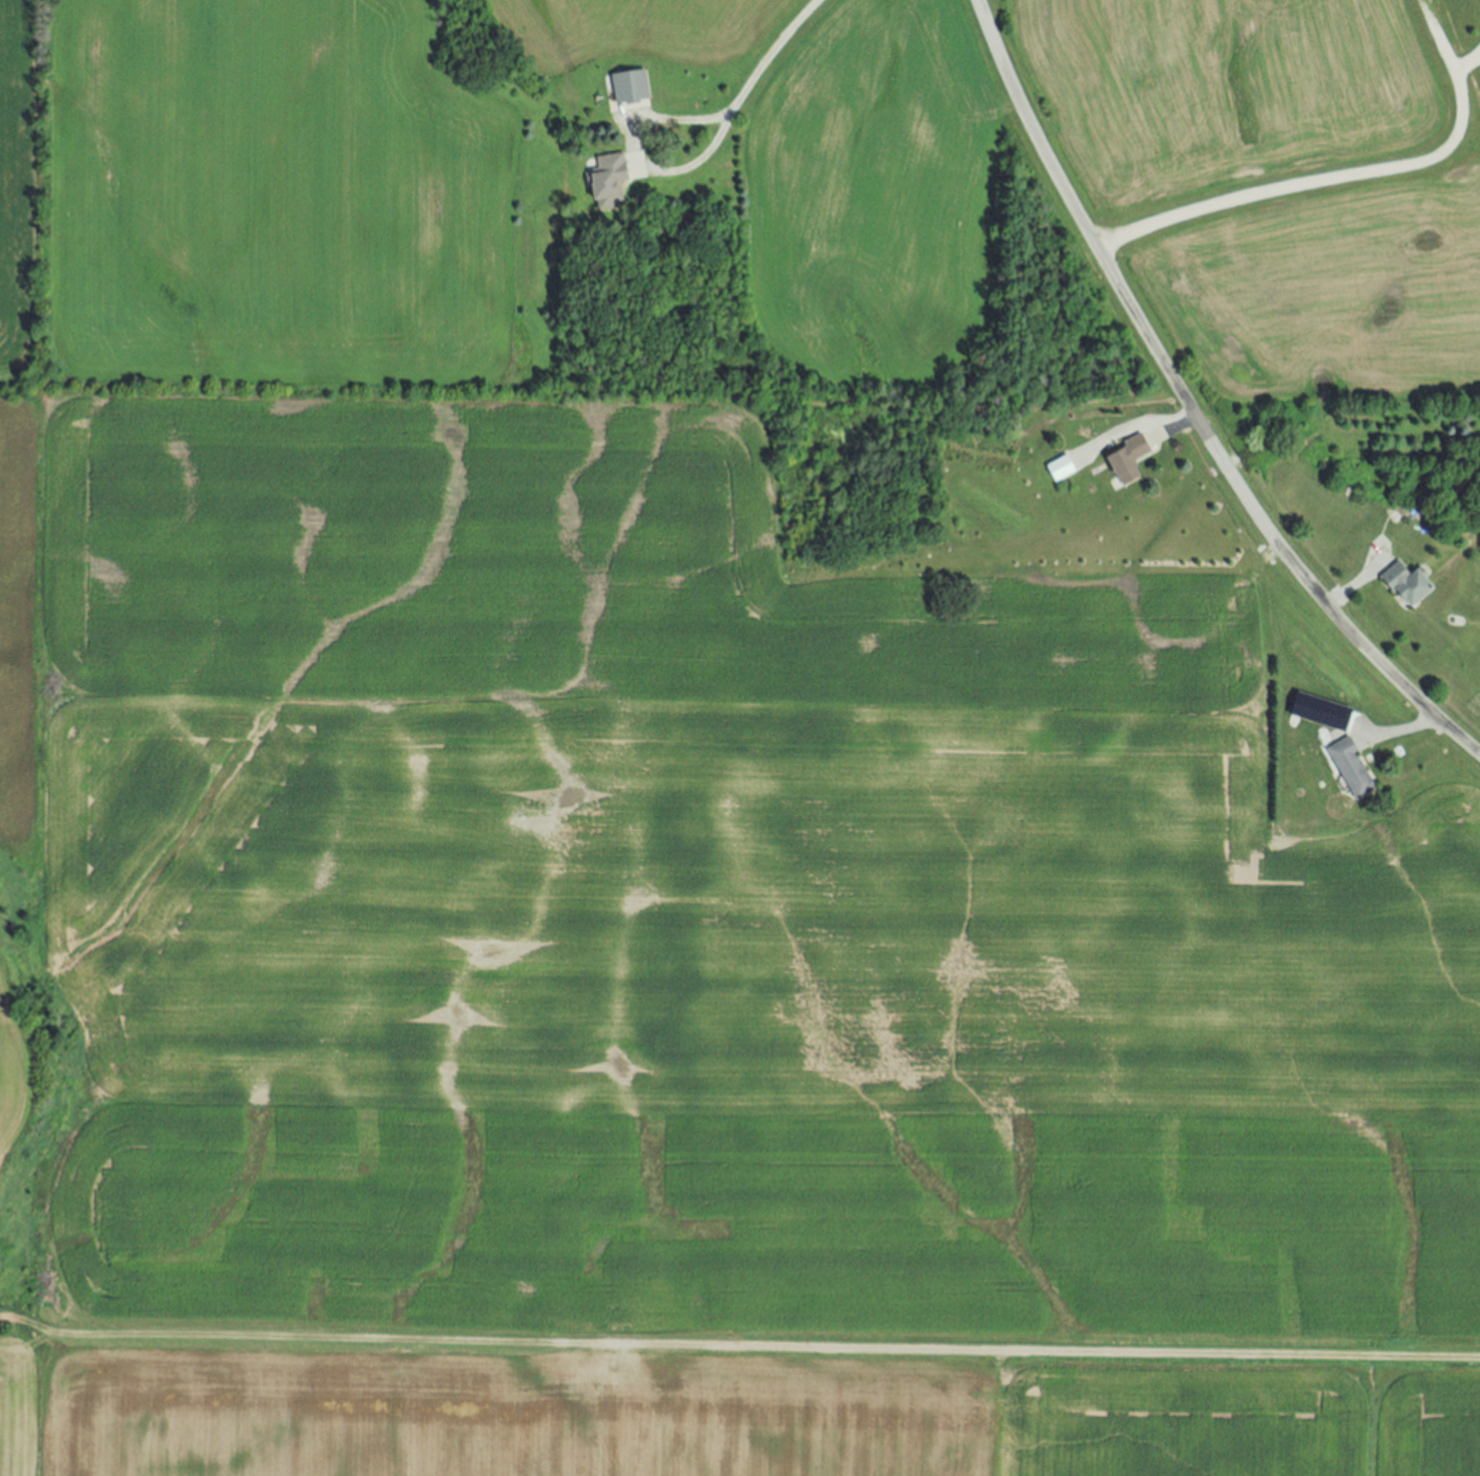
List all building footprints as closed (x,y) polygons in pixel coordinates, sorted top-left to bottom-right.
[(616,107),(610,78),(644,71),(650,100),(616,107)] [(629,181),(621,182),(623,203),(596,206),(592,172),(598,171),(596,157),(625,153),(629,181)] [(1123,487),(1108,457),(1127,447),(1125,442),(1142,433),(1153,454),(1135,463),(1142,478),(1123,487)] [(1076,472),(1055,483),(1046,467),(1068,455),(1076,472)] [(1384,575),(1401,563),(1410,575),(1421,567),(1437,589),(1409,610),(1384,575)] [(1289,717),(1345,734),(1352,710),(1296,693),(1289,717)] [(1355,801),(1329,748),(1351,737),(1377,790),(1355,801)]
